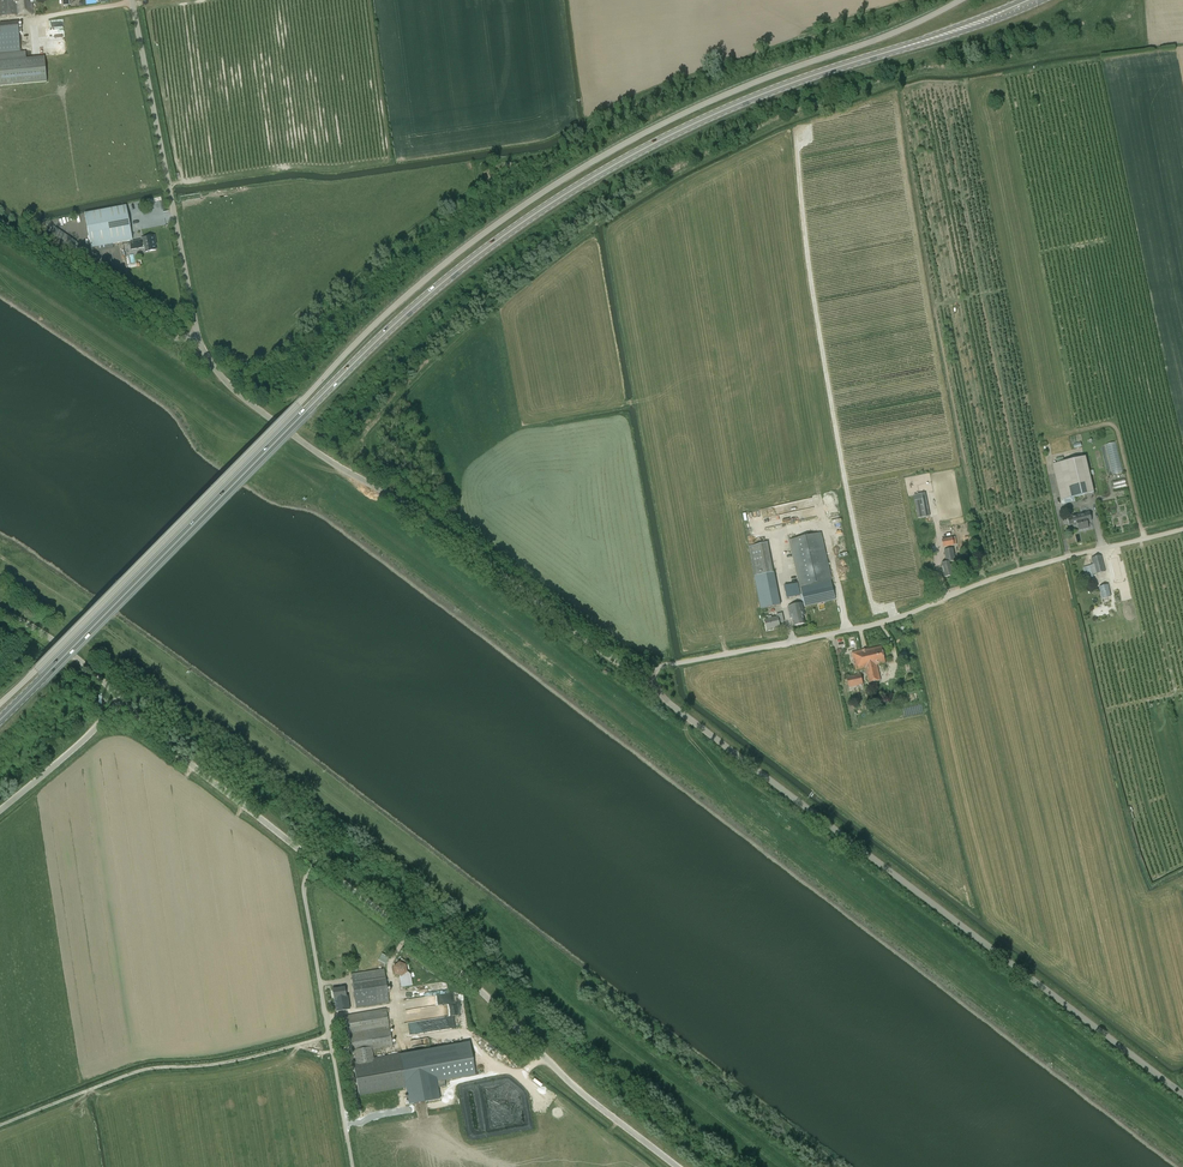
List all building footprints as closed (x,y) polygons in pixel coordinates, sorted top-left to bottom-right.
[(34,14),(33,3),(33,0),(0,0),(0,17),(34,14)] [(50,33),(51,38),(60,38),(59,33),(64,32),(63,19),(45,21),(46,34),(50,33)] [(44,57),(26,58),(25,52),(20,52),(19,21),(0,22),(0,86),(46,83),(44,57)] [(97,247),(97,251),(113,248),(113,244),(133,240),(130,224),(133,224),(132,218),(131,217),(128,217),(126,205),(84,213),(91,248),(97,247)] [(139,240),(130,242),(131,250),(145,247),(146,252),(156,250),(154,241),(155,241),(154,236),(140,238),(140,239),(139,240)] [(128,274),(111,263),(106,270),(123,282),(128,274)] [(1124,473),(1117,441),(1106,444),(1113,475),(1124,473)] [(1061,500),(1094,492),(1086,457),(1052,465),(1060,501),(1061,500)] [(1115,489),(1127,487),(1125,479),(1113,482),(1115,489)] [(918,519),(929,516),(926,498),(914,501),(918,519)] [(1092,521),(1090,512),(1085,513),(1071,516),(1071,518),(1068,519),(1069,525),(1072,524),(1073,526),(1077,525),(1079,530),(1089,528),(1087,520),(1091,519),(1091,521),(1092,521)] [(909,545),(919,542),(915,524),(904,527),(909,545)] [(820,533),(790,540),(801,587),(830,580),(820,533)] [(954,546),(952,538),(942,540),(943,548),(954,546)] [(749,547),(751,558),(751,561),(754,577),(773,573),(770,554),(767,543),(749,547)] [(947,562),(941,564),(944,578),(953,576),(950,562),(956,561),(953,548),(944,550),(947,562)] [(1093,577),(1092,575),(1106,572),(1101,555),(1091,558),(1093,565),(1090,566),(1083,567),(1086,579),(1093,577)] [(775,575),(755,578),(757,591),(761,609),(781,605),(777,587),(775,575)] [(787,598),(800,595),(798,583),(784,586),(787,598)] [(836,600),(832,584),(801,591),(805,607),(836,600)] [(945,595),(961,589),(959,585),(944,591),(945,595)] [(1102,599),(1111,597),(1107,585),(1099,587),(1102,599)] [(791,620),(792,619),(794,626),(805,623),(803,616),(805,615),(802,603),(788,606),(791,620)] [(769,618),(769,619),(765,620),(767,630),(780,627),(779,621),(780,621),(780,622),(785,620),(783,612),(779,613),(780,617),(772,618),(772,617),(769,618)] [(869,683),(880,680),(877,665),(885,663),(881,646),(861,651),(861,650),(851,652),(856,671),(865,669),(869,683)] [(903,660),(911,658),(909,651),(901,653),(903,660)] [(861,674),(846,677),(849,688),(863,685),(861,674)] [(385,963),(388,956),(380,953),(378,960),(385,963)] [(407,972),(406,965),(399,962),(393,967),(394,974),(400,977),(399,977),(401,987),(412,986),(410,975),(407,972)] [(356,1008),(389,1003),(384,969),(351,974),(356,1008)] [(346,996),(344,987),(332,989),(334,999),(336,1011),(350,1009),(348,996),(346,996)] [(455,1004),(421,1009),(423,1020),(405,1023),(406,1034),(458,1027),(455,1004)] [(353,1065),(359,1096),(406,1088),(400,1053),(374,1057),(372,1050),(393,1046),(387,1008),(345,1015),(352,1053),(354,1053),(356,1064),(353,1065)] [(469,1041),(400,1053),(410,1114),(445,1107),(441,1089),(447,1088),(446,1079),(474,1075),(469,1041)]
